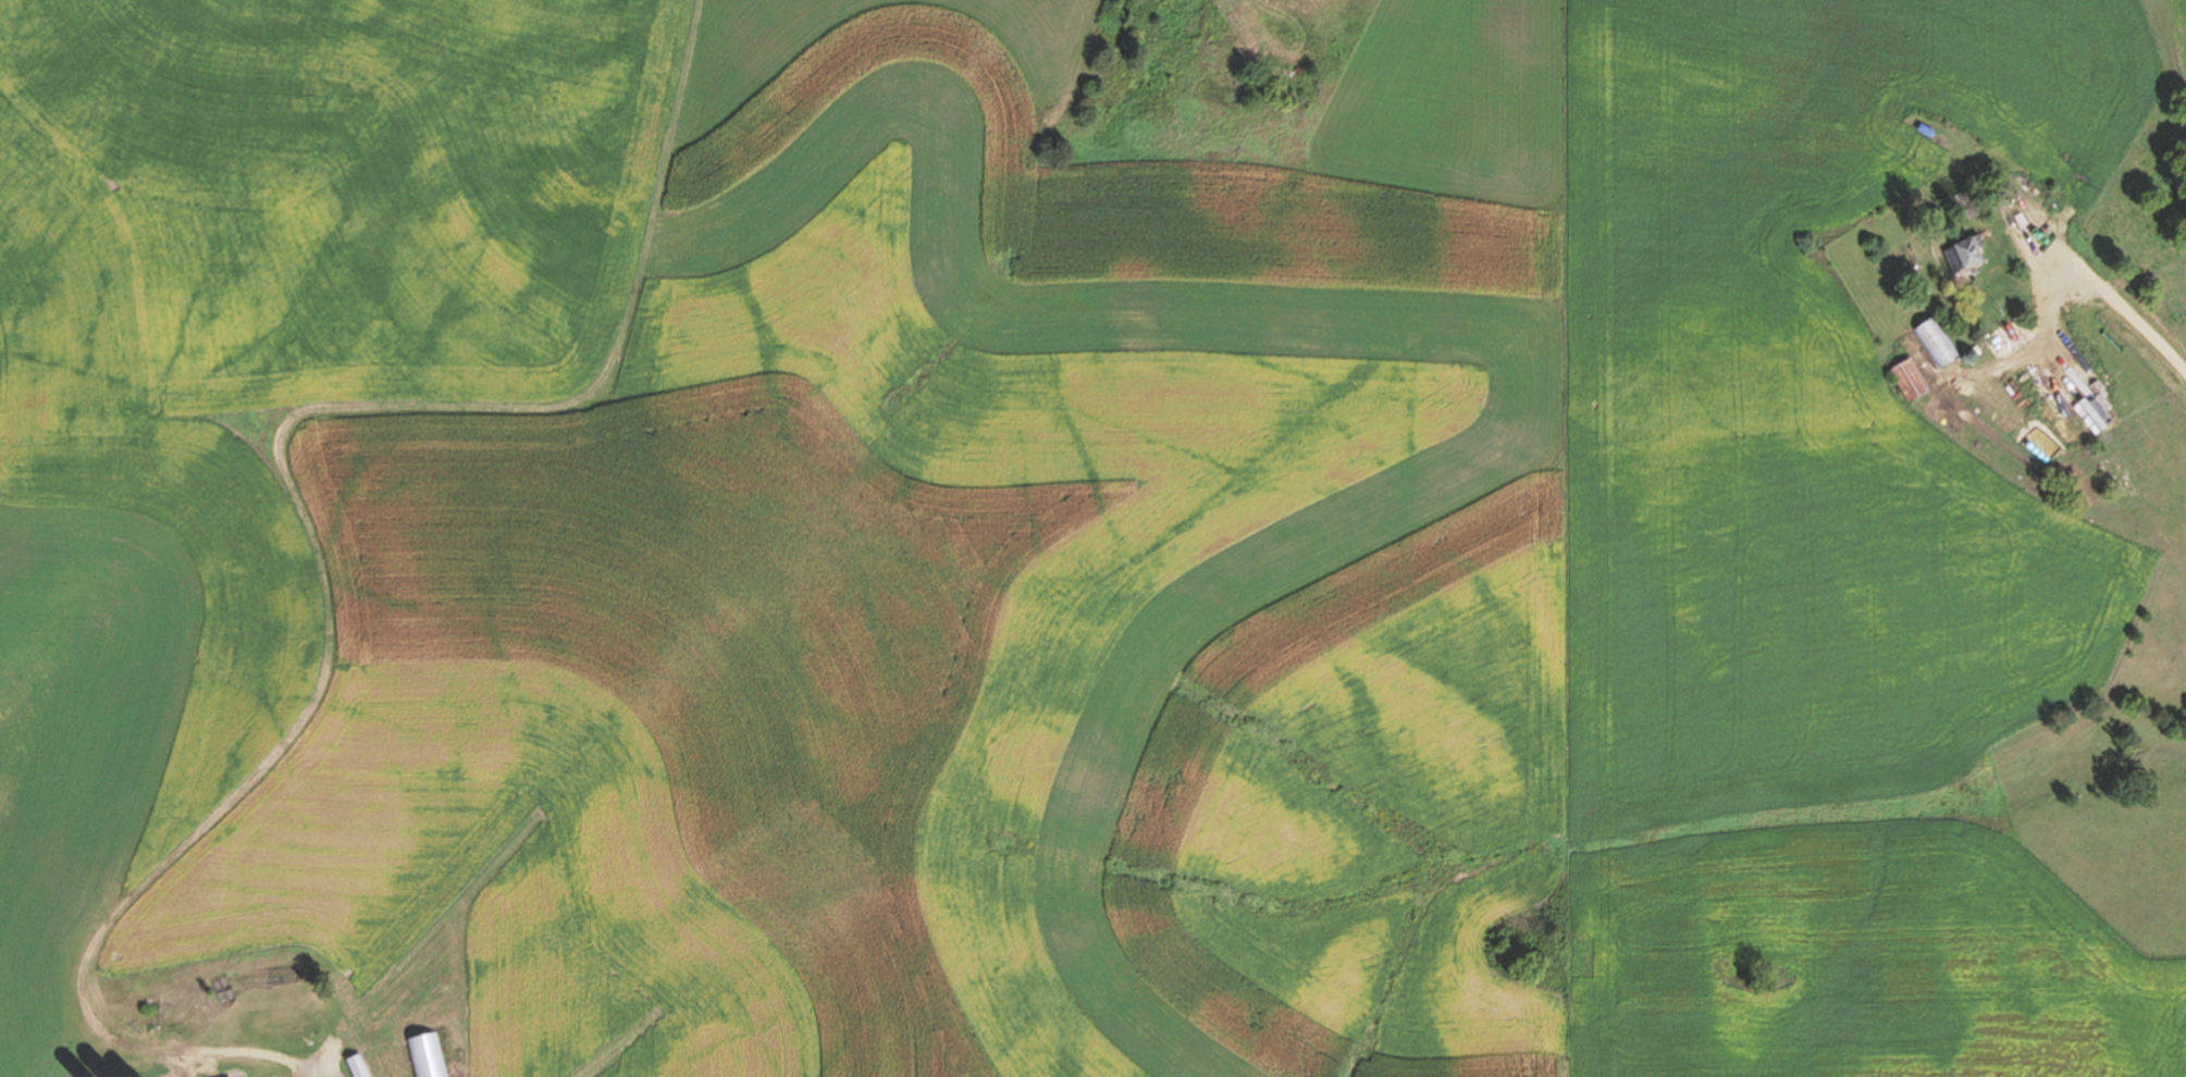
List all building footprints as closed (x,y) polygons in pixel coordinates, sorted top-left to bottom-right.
[(1944,248),(1954,271),(1982,260),(1973,236),(1944,248)] [(1914,327),(1938,368),(1959,356),(1935,315),(1914,327)] [(2088,398),(2056,351),(2024,373),(2056,420),(2088,398)] [(1889,367),(1903,402),(1927,393),(1914,357),(1889,367)] [(416,1076),(445,1076),(447,1076),(438,1031),(408,1037),(416,1076)] [(359,1053),(345,1059),(354,1076),(370,1076),(359,1053)]
